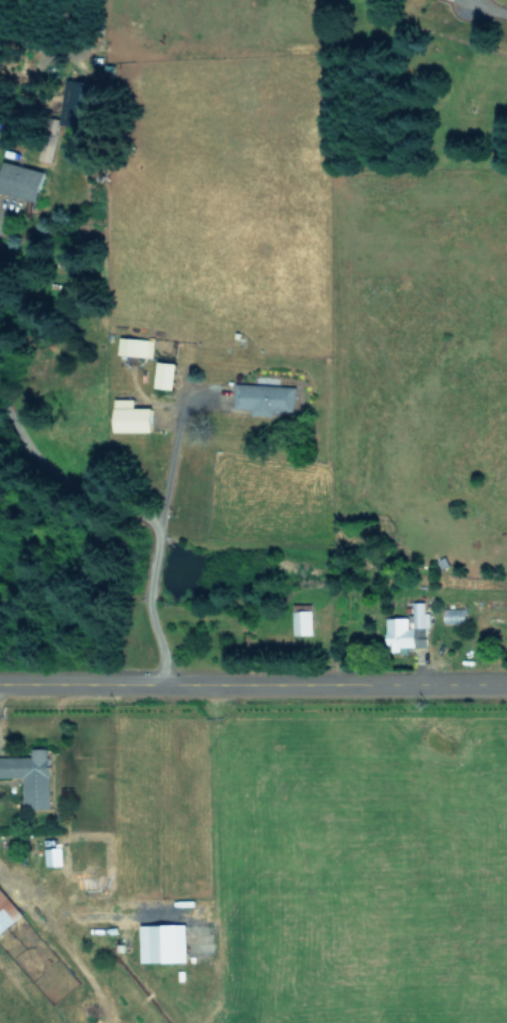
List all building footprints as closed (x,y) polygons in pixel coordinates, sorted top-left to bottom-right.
[(77,126),(84,81),(66,78),(59,123),(77,126)] [(50,161),(53,143),(43,141),(40,159),(50,161)] [(2,160),(0,169),(0,192),(36,201),(43,170),(2,160)] [(152,355),(153,338),(118,337),(118,354),(152,355)] [(174,362),(156,361),(154,387),(172,388),(174,362)] [(250,413),(293,414),(294,385),(234,383),(233,407),(250,408),(250,413)] [(150,406),(134,407),(134,398),(114,398),(114,431),(151,431),(150,406)] [(425,645),(425,626),(429,626),(428,612),(423,612),(423,601),(410,601),(410,617),(385,617),(386,651),(398,650),(398,646),(425,645)] [(291,610),(292,634),(312,634),(311,610),(291,610)] [(48,748),(31,748),(31,756),(0,756),(0,777),(22,777),(22,808),(48,808),(48,748)] [(44,865),(60,865),(60,847),(43,847),(44,865)] [(0,888),(0,932),(22,915),(0,888)] [(140,962),(186,962),(185,924),(139,924),(140,962)]
